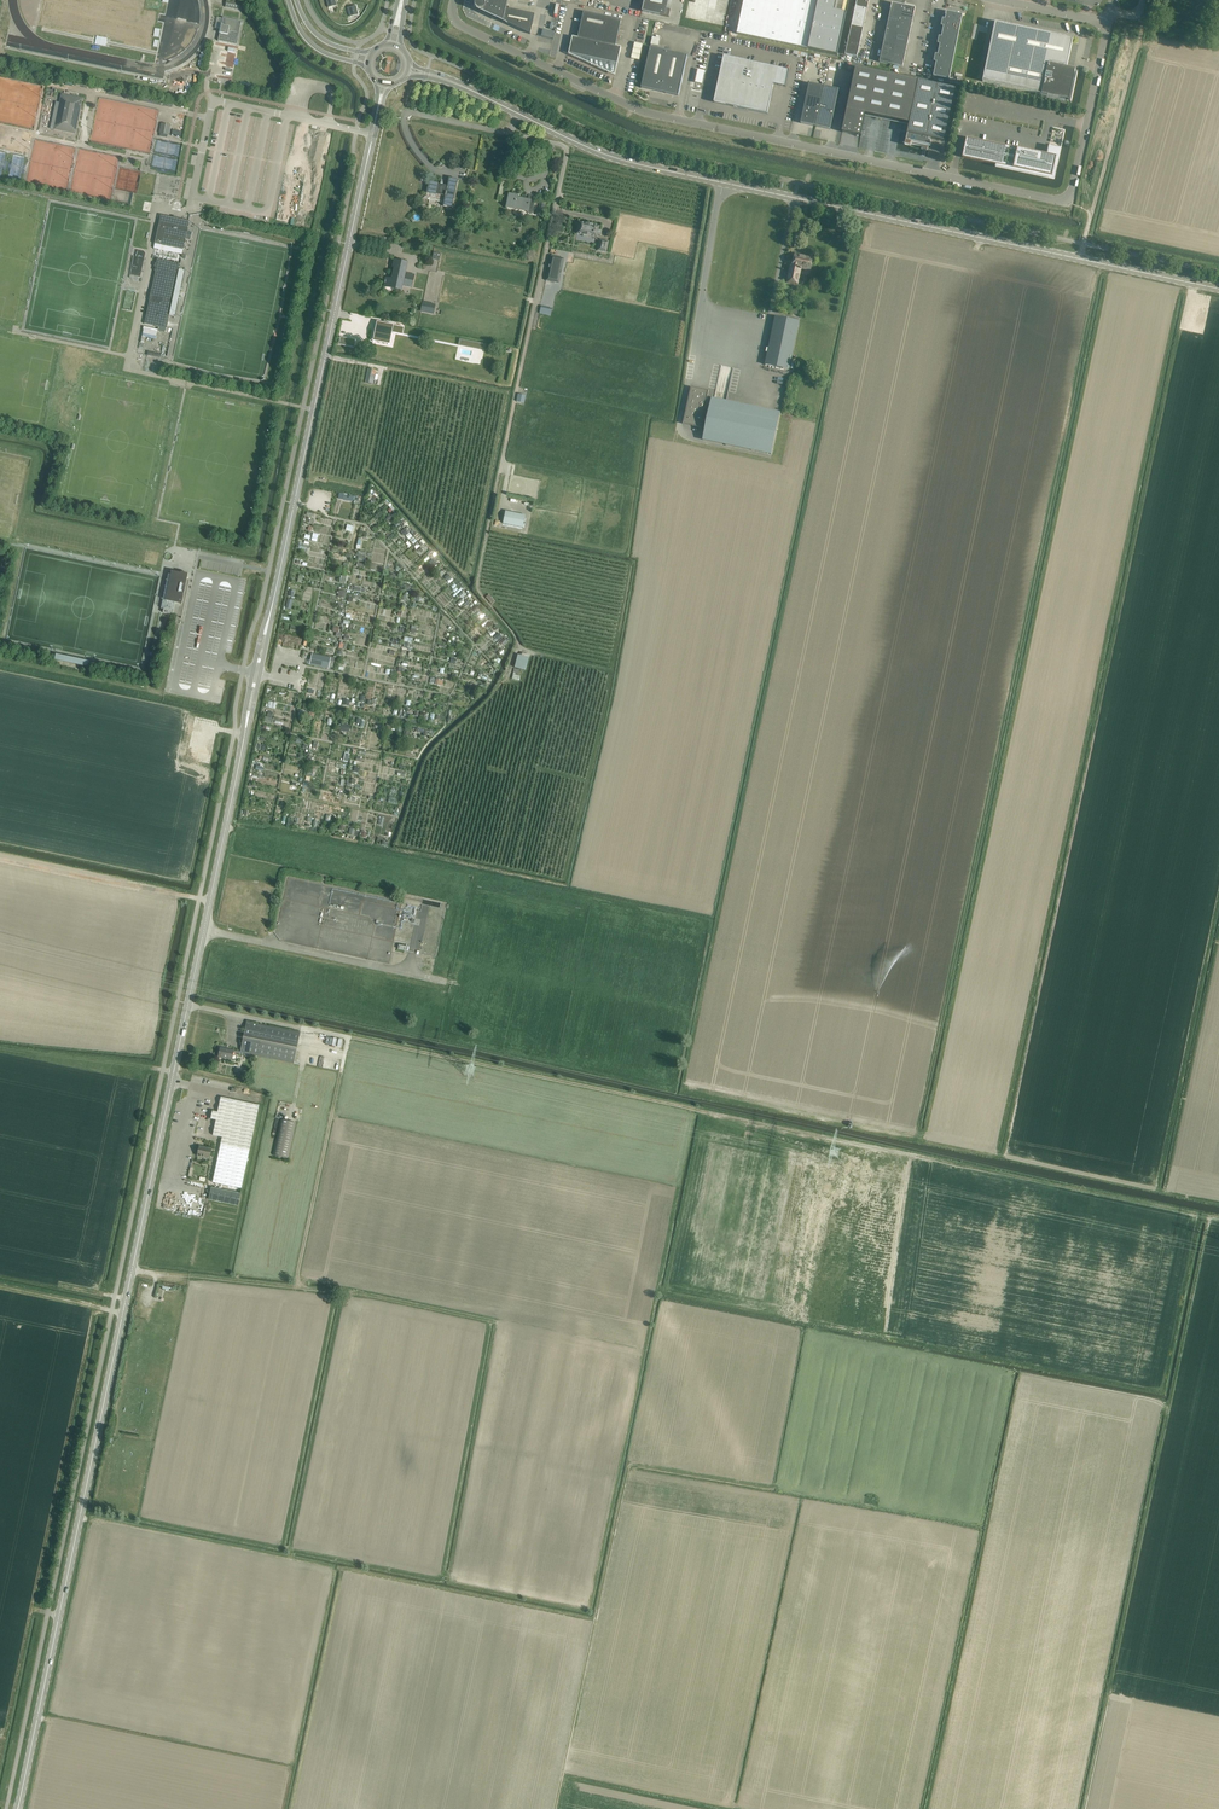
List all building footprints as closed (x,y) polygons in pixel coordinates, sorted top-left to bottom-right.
[(241,3),(226,0),(225,8),(240,11),(241,3)] [(530,34),(535,15),(506,8),(508,0),(476,0),(475,8),(530,34)] [(669,0),(644,0),(642,12),(669,18),(671,10),(667,10),(669,0)] [(737,34),(812,50),(837,56),(846,14),(835,12),(837,0),(744,0),(737,34)] [(845,55),(857,58),(869,0),(857,0),(845,55)] [(892,3),(879,62),(902,67),(915,8),(904,6),(892,3)] [(356,6),(348,8),(350,17),(358,16),(356,6)] [(569,53),(617,64),(621,47),(615,46),(617,38),(621,20),(584,12),(578,38),(572,37),(569,53)] [(936,62),(933,77),(949,80),(962,15),(961,15),(961,16),(947,14),(948,12),(946,12),(945,19),(942,19),(941,26),(943,27),(941,37),(939,37),(937,44),(940,44),(938,55),(935,54),(934,62),(936,62)] [(220,30),(218,41),(236,45),(241,22),(223,18),(223,19),(217,18),(215,29),(220,30)] [(982,82),(1069,100),(1075,70),(1066,68),(1073,39),(995,22),(982,82)] [(105,46),(105,43),(106,39),(97,37),(95,44),(105,46)] [(643,46),(635,44),(631,60),(639,62),(643,46)] [(678,96),(687,56),(650,47),(641,88),(678,96)] [(720,73),(714,102),(764,114),(767,114),(773,86),(773,84),(785,86),(788,70),(724,56),(720,73)] [(857,67),(844,133),(864,137),(869,116),(909,123),(906,137),(904,136),(903,143),(905,143),(905,145),(910,147),(911,145),(922,147),(921,149),(927,151),(928,147),(930,147),(931,141),(929,140),(929,139),(945,142),(956,89),(857,67)] [(838,93),(839,90),(824,87),(809,83),(808,87),(800,124),(815,127),(830,130),(838,93)] [(78,110),(80,110),(83,99),(62,95),(59,106),(61,106),(58,123),(56,123),(55,130),(62,131),(62,130),(74,132),(78,110)] [(159,134),(161,134),(160,136),(167,138),(168,135),(169,136),(171,126),(161,124),(159,134)] [(966,138),(962,158),(1052,176),(1055,163),(1057,164),(1060,149),(1056,148),(1056,147),(1055,146),(1054,146),(1054,147),(1053,147),(1053,148),(1049,147),(1047,155),(966,138)] [(427,194),(423,199),(428,200),(428,198),(434,199),(442,201),(442,203),(444,203),(443,207),(452,208),(457,181),(449,179),(447,187),(443,186),(440,185),(438,185),(438,184),(429,182),(427,194)] [(529,208),(533,209),(536,195),(532,195),(531,200),(517,196),(517,194),(511,193),(509,193),(506,206),(528,211),(529,208)] [(186,240),(187,232),(189,221),(161,215),(155,244),(183,250),(186,240)] [(579,223),(577,234),(597,238),(597,235),(601,236),(602,231),(598,230),(599,227),(579,223)] [(600,240),(598,251),(606,253),(608,242),(600,240)] [(431,260),(439,261),(441,254),(433,252),(431,260)] [(791,265),(789,272),(787,283),(798,285),(801,270),(810,271),(813,258),(804,257),(805,256),(795,254),(792,266),(791,265)] [(564,259),(552,257),(551,256),(546,282),(559,284),(564,259)] [(155,272),(144,325),(159,328),(165,329),(167,329),(170,316),(175,318),(180,296),(174,295),(175,292),(181,293),(185,271),(179,270),(180,264),(157,260),(155,271),(155,272)] [(411,288),(414,276),(404,274),(406,265),(394,262),(393,268),(394,268),(392,281),(386,280),(385,287),(401,291),(402,286),(411,288)] [(420,312),(421,313),(434,315),(436,305),(423,302),(420,312)] [(541,307),(539,314),(551,316),(552,309),(541,307)] [(785,369),(789,370),(792,355),(799,322),(775,317),(765,364),(776,367),(785,369)] [(376,329),(374,337),(389,340),(391,331),(391,330),(401,332),(402,326),(381,321),(379,330),(376,329)] [(365,383),(373,385),(376,371),(368,369),(365,383)] [(707,421),(704,434),(730,439),(729,444),(735,445),(736,441),(772,448),(780,413),(726,401),(714,399),(711,398),(711,399),(710,403),(706,402),(708,391),(709,391),(690,387),(683,424),(700,428),(702,420),(707,421)] [(526,396),(518,395),(516,402),(524,404),(526,396)] [(526,514),(506,510),(503,523),(523,527),(526,514)] [(163,613),(172,615),(181,617),(181,619),(189,580),(187,580),(188,574),(181,573),(181,574),(172,572),(170,577),(168,576),(161,608),(164,608),(163,613)] [(489,594),(486,597),(492,604),(495,601),(489,594)] [(309,665),(329,669),(329,668),(333,668),(334,662),(330,661),(331,658),(312,654),(309,665)] [(55,660),(88,667),(89,661),(56,655),(55,660)] [(518,676),(519,668),(526,670),(530,657),(518,655),(515,667),(512,679),(519,681),(520,676),(518,676)] [(218,1057),(232,1060),(234,1053),(240,1054),(246,1055),(294,1064),(300,1033),(246,1023),(240,1052),(234,1051),(220,1048),(218,1057)] [(241,1188),(259,1106),(220,1098),(217,1113),(212,1111),(210,1119),(216,1120),(213,1136),(222,1137),(212,1182),(241,1188)] [(273,1156),(288,1159),(296,1123),(280,1119),(273,1156)] [(197,1156),(210,1159),(212,1149),(199,1147),(197,1156)] [(211,1188),(209,1200),(238,1206),(241,1194),(211,1188)]
